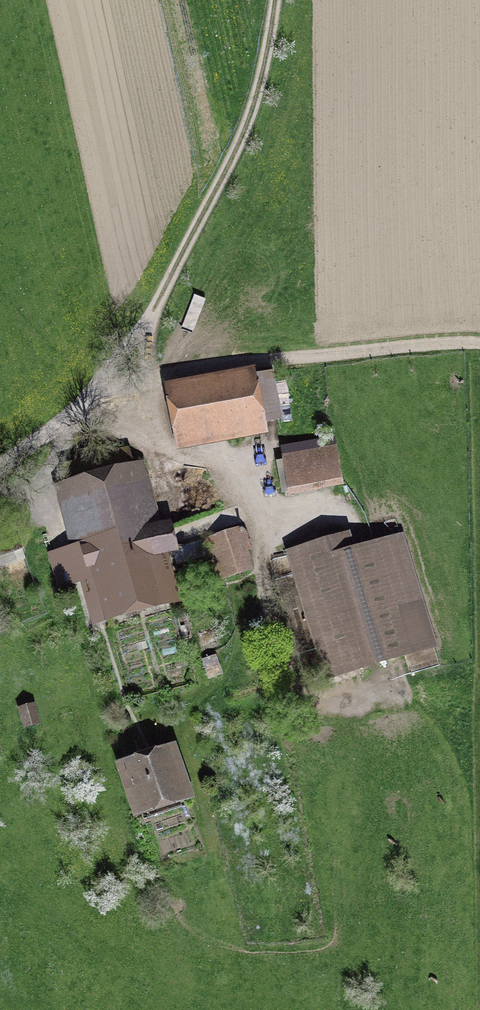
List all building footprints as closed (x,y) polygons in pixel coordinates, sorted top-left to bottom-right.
[(270,379),(180,392),(189,453),(279,440),(270,379)] [(344,443),(290,453),(299,501),(353,491),(344,443)] [(154,466),(66,489),(105,633),(193,609),(154,466)] [(241,531),(208,541),(220,579),(253,569),(241,531)] [(347,537),(289,556),(329,679),(435,645),(401,538),(352,553),(347,537)] [(0,544),(0,555),(21,548),(17,538),(0,544)] [(32,706),(20,709),(25,725),(37,722),(32,706)] [(171,748),(117,766),(135,818),(189,800),(171,748)]
